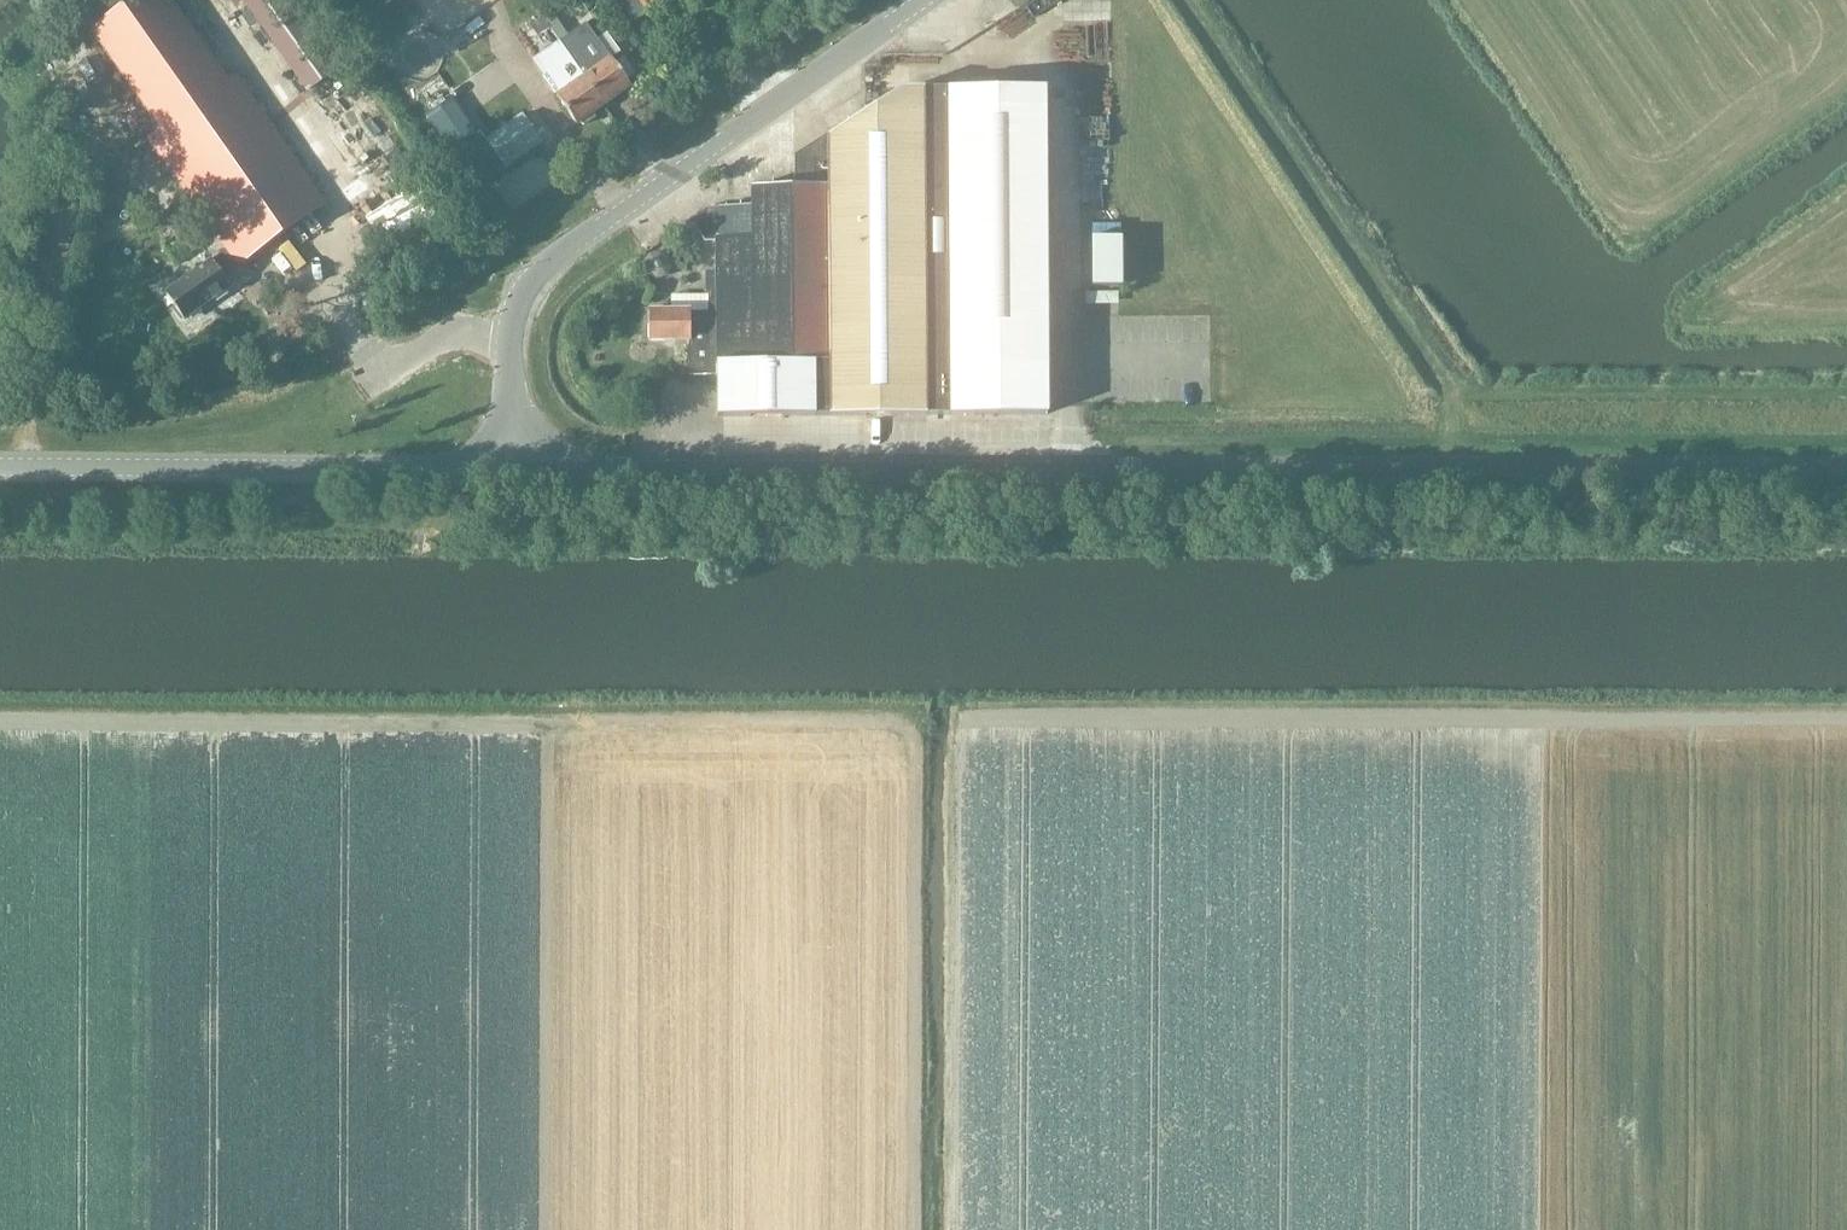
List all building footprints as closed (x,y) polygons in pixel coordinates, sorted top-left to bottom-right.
[(229,82),(172,0),(139,0),(97,29),(165,126),(149,137),(227,247),(212,259),(212,258),(166,290),(186,320),(232,288),(224,276),(239,264),(241,266),(327,204),(238,75),(229,82)] [(311,93),(346,68),(299,0),(245,0),(311,93)] [(541,17),(530,25),(538,36),(549,28),(541,17)] [(562,43),(564,48),(573,60),(585,79),(605,108),(632,89),(589,25),(562,43)] [(53,50),(86,95),(116,73),(96,45),(90,49),(77,32),(53,50)] [(544,76),(577,126),(605,108),(585,79),(573,60),(564,48),(562,43),(560,41),(540,55),(551,71),(544,76)] [(440,125),(464,109),(443,77),(419,93),(440,125)] [(707,208),(684,224),(688,231),(695,227),(704,242),(716,241),(716,276),(716,295),(708,295),(708,296),(704,296),(671,296),(671,311),(648,311),(648,342),(689,341),(689,375),(715,375),(715,417),(1047,414),(1044,89),(902,90),(794,160),(794,187),(751,187),(751,207),(707,208)] [(479,132),(452,151),(478,188),(541,142),(521,114),(485,140),(479,132)] [(1072,231),(1071,281),(1103,281),(1104,232),(1072,231)] [(651,255),(647,264),(650,273),(658,277),(667,274),(671,266),(668,257),(660,252),(651,255)] [(716,295),(716,276),(704,276),(704,296),(708,296),(708,295),(716,295)] [(1103,300),(1102,287),(1069,288),(1069,301),(1103,300)]
